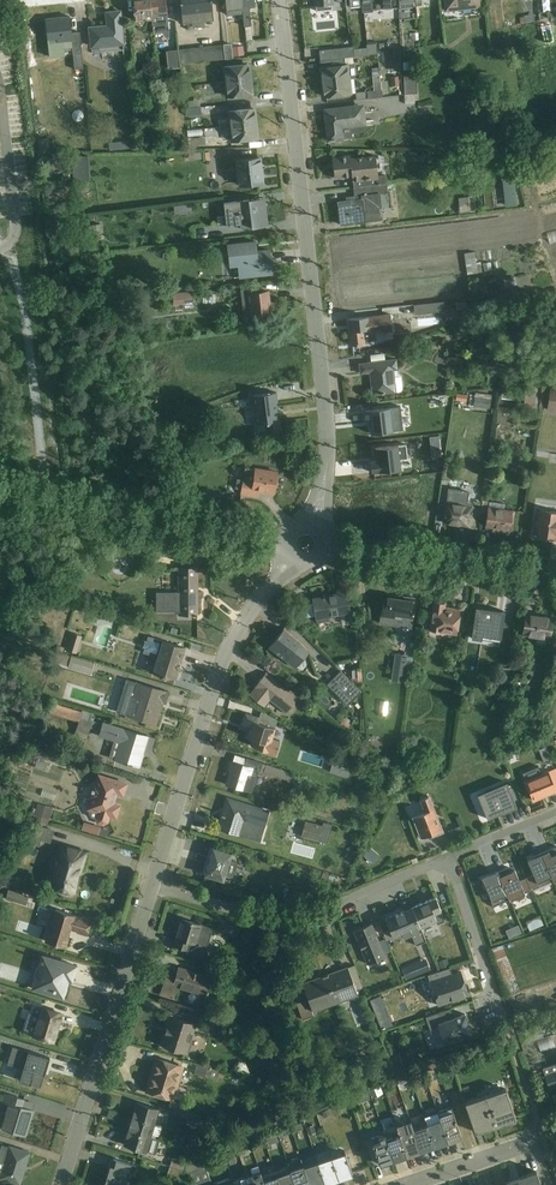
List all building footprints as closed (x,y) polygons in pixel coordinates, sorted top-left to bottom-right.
[(150,0),(141,0),(141,1),(137,0),(134,0),(137,24),(138,26),(140,27),(142,28),(144,27),(146,26),(147,24),(148,23),(148,20),(152,19),(150,0)] [(169,32),(166,0),(150,0),(152,19),(154,33),(169,32)] [(214,19),(212,0),(181,0),(183,22),(192,22),(193,26),(205,25),(205,20),(214,19)] [(241,0),(226,0),(228,15),(243,14),(241,0)] [(255,7),(254,0),(241,0),(243,14),(244,26),(251,25),(249,7),(255,7)] [(372,0),(365,0),(365,8),(370,7),(370,9),(373,9),(372,0)] [(383,3),(384,8),(392,8),(391,0),(383,0),(383,3)] [(416,0),(398,0),(398,8),(416,6),(416,0)] [(479,8),(478,0),(445,0),(446,12),(463,10),(463,13),(471,12),(471,9),(479,8)] [(377,8),(373,9),(373,16),(392,16),(393,23),(399,23),(398,8),(392,8),(384,8),(377,8)] [(93,53),(124,50),(121,11),(107,12),(108,26),(90,27),(92,48),(93,48),(93,53)] [(535,21),(534,14),(524,16),(520,17),(521,24),(535,21)] [(75,69),(84,68),(80,32),(71,33),(70,16),(59,17),(59,20),(46,21),(48,40),(49,40),(49,49),(73,46),(75,69)] [(244,50),(243,42),(233,43),(234,51),(244,50)] [(377,42),(367,43),(368,54),(378,53),(377,42)] [(225,59),(224,44),(178,49),(180,63),(225,59)] [(233,58),(232,44),(224,44),(225,59),(233,58)] [(319,50),(320,60),(353,56),(355,56),(354,46),(319,50)] [(180,63),(178,49),(167,51),(169,68),(180,67),(180,63)] [(320,60),(323,82),(354,78),(356,78),(353,56),(320,60)] [(223,67),(224,81),(250,79),(248,64),(223,67)] [(462,66),(443,67),(444,78),(463,76),(462,66)] [(417,74),(404,75),(405,95),(418,94),(417,74)] [(380,75),(373,76),(374,90),(356,93),(357,100),(382,97),(380,75)] [(200,77),(186,78),(186,85),(201,83),(200,77)] [(325,96),(355,92),(354,78),(323,82),(325,96)] [(226,97),(252,94),(250,79),(224,81),(226,97)] [(403,102),(402,95),(389,96),(390,103),(403,102)] [(200,107),(200,100),(184,101),(185,108),(200,107)] [(367,126),(364,106),(326,111),(329,139),(331,139),(331,140),(353,138),(352,133),(365,132),(365,126),(367,126)] [(200,107),(185,108),(186,116),(202,115),(201,107),(200,107)] [(228,112),(230,126),(256,123),(254,109),(228,112)] [(231,142),(257,138),(256,123),(230,126),(231,142)] [(94,150),(113,148),(111,134),(92,136),(94,150)] [(51,153),(50,138),(38,140),(40,154),(51,153)] [(354,188),(388,184),(387,175),(378,176),(376,155),(351,157),(351,156),(333,158),(335,178),(352,176),(354,188)] [(90,181),(89,156),(72,157),(73,182),(90,181)] [(239,185),(262,182),(260,158),(236,160),(239,185)] [(502,176),(503,205),(516,205),(514,176),(502,176)] [(341,225),(383,220),(381,208),(382,208),(381,194),(389,193),(388,184),(354,188),(353,188),(355,200),(339,202),(341,225)] [(475,197),(459,198),(460,213),(476,212),(475,197)] [(241,227),(266,224),(263,198),(224,203),(226,215),(217,216),(218,226),(227,225),(227,226),(241,224),(241,227)] [(101,224),(92,225),(94,240),(103,239),(101,224)] [(239,277),(272,273),(269,250),(257,251),(256,241),(227,244),(229,268),(237,267),(239,277)] [(464,253),(468,275),(483,272),(482,265),(477,266),(475,252),(464,253)] [(267,315),(277,314),(276,303),(270,303),(268,292),(241,295),(244,317),(252,316),(252,320),(267,319),(267,315)] [(173,298),(174,306),(185,305),(185,308),(197,307),(196,296),(173,298)] [(417,302),(418,314),(445,313),(444,301),(417,302)] [(130,306),(121,308),(125,326),(134,324),(130,306)] [(392,330),(390,315),(350,319),(353,345),(365,344),(364,331),(374,330),(375,332),(392,330)] [(497,323),(487,326),(489,333),(499,330),(497,323)] [(399,374),(397,358),(386,360),(384,353),(371,355),(371,363),(360,364),(361,374),(370,372),(373,395),(403,391),(402,377),(399,374)] [(531,388),(522,387),(521,392),(525,392),(523,407),(535,409),(535,408),(539,408),(542,387),(531,387),(531,388)] [(550,389),(547,410),(555,411),(555,390),(550,389)] [(518,393),(501,390),(500,399),(517,401),(518,393)] [(267,434),(281,432),(280,422),(278,422),(276,403),(278,403),(277,393),(253,396),(258,434),(267,433),(267,434)] [(492,395),(475,393),(473,407),(490,409),(492,395)] [(468,395),(457,394),(456,401),(467,402),(468,395)] [(402,429),(399,404),(365,408),(367,433),(402,429)] [(402,443),(374,444),(374,469),(402,468),(402,443)] [(259,490),(274,492),(275,488),(277,486),(278,480),(277,478),(276,478),(277,473),(255,469),(255,470),(245,468),(241,494),(258,497),(259,490)] [(461,526),(470,528),(473,505),(473,503),(468,502),(469,492),(448,489),(445,523),(461,525),(461,526)] [(493,531),(509,533),(511,523),(513,524),(515,510),(505,509),(505,504),(483,501),(481,513),(488,514),(486,527),(494,528),(493,531)] [(539,509),(538,520),(536,520),(535,527),(537,527),(536,535),(538,535),(538,537),(555,540),(555,512),(539,509)] [(153,538),(140,536),(138,543),(152,545),(153,538)] [(151,553),(144,552),(142,560),(150,562),(151,553)] [(180,616),(197,616),(197,568),(180,568),(180,592),(156,592),(156,612),(179,612),(180,616)] [(329,617),(350,612),(346,589),(345,589),(345,590),(338,591),(338,590),(337,591),(338,594),(313,599),(318,623),(330,621),(329,617)] [(381,624),(411,629),(415,600),(385,595),(381,624)] [(429,631),(457,635),(460,610),(445,608),(445,604),(434,602),(433,610),(431,610),(429,619),(431,620),(429,631)] [(483,636),(501,639),(504,620),(503,620),(504,613),(477,609),(473,639),(482,640),(483,636)] [(522,637),(550,642),(552,621),(527,616),(522,637)] [(269,647),(287,661),(301,643),(283,629),(269,647)] [(82,637),(69,632),(65,649),(77,653),(82,637)] [(153,673),(176,680),(186,648),(149,637),(147,642),(145,641),(143,648),(145,648),(143,653),(158,657),(153,673)] [(63,653),(55,651),(53,650),(50,661),(68,667),(68,668),(91,675),(94,663),(63,653)] [(408,655),(395,653),(391,681),(404,682),(408,655)] [(425,663),(416,661),(414,669),(423,671),(425,663)] [(523,663),(511,662),(509,674),(522,676),(523,663)] [(362,668),(344,670),(345,676),(350,675),(351,682),(354,685),(363,683),(362,668)] [(327,685),(348,705),(362,693),(354,685),(351,682),(345,676),(341,672),(327,685)] [(286,714),(299,698),(266,673),(255,688),(256,689),(250,696),(265,707),(270,701),(286,714)] [(117,712),(156,724),(163,702),(165,703),(168,693),(126,680),(117,712)] [(388,702),(381,701),(379,715),(386,717),(388,702)] [(94,714),(83,711),(82,712),(53,703),(50,713),(79,723),(75,735),(87,739),(90,729),(95,730),(97,722),(92,721),(94,714)] [(252,739),(249,747),(275,754),(280,736),(272,734),(276,722),(243,713),(240,724),(249,726),(246,738),(252,739)] [(109,758),(139,767),(145,747),(151,749),(154,739),(103,723),(99,736),(114,741),(109,758)] [(545,747),(539,750),(545,763),(551,759),(545,747)] [(283,760),(271,755),(268,761),(280,766),(283,760)] [(252,793),(259,771),(291,782),(294,774),(247,759),(245,766),(231,761),(229,769),(231,770),(226,785),(252,793)] [(395,770),(389,766),(384,774),(391,778),(395,770)] [(555,792),(555,791),(548,771),(541,773),(539,766),(523,773),(534,801),(555,792)] [(123,795),(126,784),(98,775),(95,783),(92,782),(87,798),(90,799),(87,810),(96,813),(95,818),(97,822),(104,824),(107,822),(110,815),(116,817),(119,807),(113,804),(116,793),(123,795)] [(304,780),(295,777),(293,783),(302,786),(304,780)] [(503,814),(517,808),(507,783),(477,795),(488,819),(503,813),(503,814)] [(432,837),(443,833),(429,797),(420,800),(425,812),(413,817),(422,839),(431,835),(432,837)] [(261,842),(270,812),(228,800),(224,815),(222,814),(221,816),(223,816),(220,829),(240,835),(245,822),(251,824),(246,838),(261,842)] [(52,809),(39,804),(37,810),(33,809),(31,814),(35,815),(33,819),(47,824),(52,809)] [(83,821),(80,829),(106,837),(108,829),(83,821)] [(301,838),(319,842),(324,826),(306,821),(301,838)] [(54,830),(36,825),(30,843),(40,846),(41,841),(50,844),(54,830)] [(51,886),(73,891),(85,853),(60,847),(51,886)] [(205,876),(224,882),(226,875),(229,874),(232,873),(234,871),(235,868),(234,866),(233,863),(231,861),(233,853),(213,848),(205,876)] [(364,856),(371,862),(377,855),(371,848),(364,856)] [(526,857),(536,884),(555,877),(555,851),(549,854),(548,849),(526,857)] [(330,871),(333,863),(292,851),(289,861),(308,866),(308,865),(330,871)] [(513,867),(498,873),(496,868),(479,875),(491,906),(530,890),(525,877),(518,879),(513,867)] [(330,875),(323,872),(321,880),(328,883),(330,875)] [(529,886),(536,884),(533,874),(526,876),(529,886)] [(550,882),(533,887),(535,894),(552,889),(550,882)] [(25,907),(28,895),(8,889),(4,901),(25,907)] [(437,925),(445,922),(441,912),(436,898),(412,908),(422,929),(436,923),(437,925)] [(422,929),(412,908),(403,912),(403,913),(396,915),(386,919),(394,939),(403,935),(405,938),(412,935),(416,946),(427,941),(422,929)] [(87,936),(92,921),(55,909),(55,911),(53,911),(50,919),(52,920),(49,929),(48,929),(44,941),(66,948),(69,938),(68,938),(71,930),(77,932),(77,933),(87,936)] [(525,921),(529,931),(543,926),(539,916),(525,921)] [(187,953),(204,959),(213,929),(182,920),(174,946),(188,950),(187,953)] [(240,928),(222,923),(219,933),(237,938),(240,928)] [(368,965),(386,957),(372,924),(354,931),(368,965)] [(509,938),(520,932),(517,924),(505,929),(509,938)] [(504,951),(502,946),(493,949),(508,994),(518,990),(515,980),(516,979),(508,958),(505,950),(504,951)] [(72,980),(76,966),(39,955),(33,976),(35,977),(32,987),(63,997),(64,996),(65,995),(67,990),(65,989),(68,979),(72,980)] [(404,978),(429,971),(425,959),(400,966),(404,978)] [(447,959),(438,962),(440,969),(450,966),(447,959)] [(206,997),(212,977),(178,968),(175,978),(166,975),(160,996),(176,1001),(180,989),(206,997)] [(335,1004),(358,996),(348,968),(328,975),(328,974),(325,975),(335,1004)] [(439,1006),(471,994),(469,986),(465,987),(463,981),(464,981),(462,973),(452,975),(450,968),(429,976),(439,1006)] [(335,1004),(325,975),(322,976),(323,977),(303,984),(309,999),(297,1004),(303,1020),(316,1015),(315,1011),(335,1004)] [(284,1001),(275,1001),(274,1021),(283,1022),(284,1001)] [(32,1035),(53,1041),(61,1014),(41,1008),(32,1035)] [(446,1044),(472,1035),(465,1015),(454,1018),(451,1009),(427,1018),(430,1030),(439,1027),(446,1044)] [(184,1055),(187,1056),(197,1025),(171,1016),(161,1046),(184,1053),(184,1055)] [(394,1026),(392,1019),(383,1021),(385,1029),(394,1026)] [(41,1088),(50,1058),(13,1047),(10,1056),(11,1057),(9,1063),(23,1068),(19,1081),(41,1088)] [(180,1083),(184,1068),(157,1059),(152,1076),(180,1083)] [(221,1072),(197,1064),(195,1074),(217,1081),(218,1079),(221,1080),(223,1074),(220,1073),(221,1072)] [(543,1069),(550,1090),(555,1088),(555,1065),(543,1069)] [(281,1085),(284,1077),(270,1072),(267,1080),(281,1085)] [(353,1083),(349,1075),(340,1079),(343,1087),(353,1083)] [(180,1083),(152,1076),(147,1091),(175,1100),(180,1083)] [(383,1095),(380,1087),(370,1090),(373,1099),(378,1097),(383,1095)] [(496,1126),(516,1119),(507,1090),(485,1097),(496,1126)] [(371,1100),(368,1092),(359,1096),(361,1103),(371,1100)] [(26,1136),(26,1135),(25,1135),(33,1112),(21,1108),(23,1101),(24,1101),(4,1094),(2,1103),(5,1104),(2,1112),(0,1111),(0,1128),(26,1136)] [(496,1126),(485,1097),(466,1104),(475,1133),(496,1126)] [(190,1106),(171,1101),(169,1106),(176,1107),(188,1111),(190,1106)] [(155,1124),(159,1110),(137,1104),(133,1118),(155,1124)] [(188,1111),(176,1107),(173,1115),(185,1119),(185,1118),(200,1123),(202,1115),(188,1111)] [(448,1142),(462,1137),(452,1108),(438,1112),(448,1142)] [(448,1142),(438,1112),(424,1117),(427,1125),(435,1147),(448,1142)] [(286,1114),(276,1114),(276,1122),(266,1123),(266,1129),(286,1127),(286,1114)] [(155,1124),(133,1118),(129,1131),(155,1139),(157,1136),(160,1137),(163,1127),(155,1124)] [(421,1151),(414,1130),(410,1121),(397,1126),(407,1156),(421,1151)] [(303,1130),(301,1123),(293,1126),(296,1133),(303,1130)] [(421,1151),(435,1147),(427,1125),(414,1130),(421,1151)] [(316,1134),(314,1126),(306,1128),(309,1136),(316,1134)] [(393,1160),(407,1156),(397,1126),(383,1130),(385,1135),(393,1160)] [(160,1141),(155,1139),(129,1131),(124,1145),(156,1154),(160,1141)] [(250,1142),(253,1133),(244,1131),(241,1139),(250,1142)] [(277,1135),(266,1139),(268,1146),(279,1143),(277,1135)] [(393,1160),(385,1135),(380,1136),(379,1135),(371,1137),(373,1144),(380,1165),(393,1160)] [(19,1184),(20,1184),(30,1153),(9,1147),(2,1146),(0,1152),(0,1179),(19,1184)] [(253,1151),(251,1146),(237,1151),(239,1157),(253,1151)] [(352,1174),(345,1153),(332,1158),(339,1179),(352,1174)] [(325,1184),(339,1179),(332,1158),(318,1162),(325,1184)] [(203,1168),(172,1159),(170,1167),(185,1171),(191,1173),(203,1168)] [(304,1167),(301,1159),(288,1163),(289,1168),(295,1184),(310,1184),(304,1167)] [(129,1173),(132,1166),(114,1160),(106,1184),(126,1184),(129,1173)] [(318,1162),(304,1167),(310,1184),(321,1184),(325,1184),(318,1162)] [(185,1171),(170,1167),(167,1175),(182,1180),(185,1171)] [(191,1173),(196,1184),(205,1184),(212,1183),(206,1168),(203,1168),(191,1173)] [(289,1168),(276,1172),(280,1184),(295,1184),(289,1168)] [(276,1172),(262,1177),(265,1184),(280,1184),(276,1172)] [(262,1177),(260,1173),(247,1177),(249,1184),(265,1184),(262,1177)] [(537,1173),(521,1178),(524,1184),(541,1184),(537,1173)]
